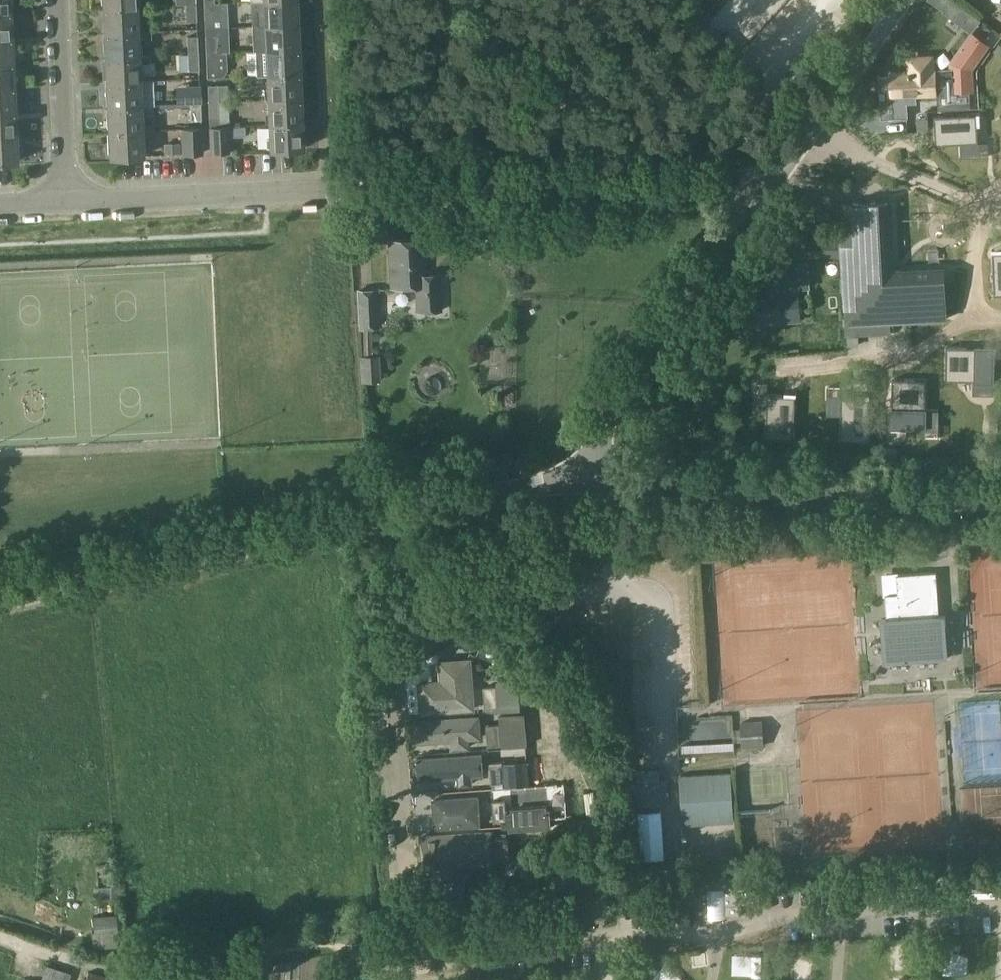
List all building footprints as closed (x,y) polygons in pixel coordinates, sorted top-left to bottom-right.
[(10,12),(10,0),(0,0),(0,12),(10,12)] [(251,1),(252,26),(254,26),(264,25),(297,24),(296,0),(279,0),(263,1),(251,1)] [(204,20),(204,29),(228,27),(227,2),(214,3),(203,3),(204,20)] [(196,4),(185,4),(186,21),(196,20),(196,4)] [(136,6),(102,8),(104,32),(137,31),(137,30),(136,6)] [(11,36),(10,12),(0,12),(0,37),(11,36)] [(264,25),(254,26),(255,50),(265,50),(298,48),(297,24),(264,25)] [(137,31),(104,32),(105,57),(138,55),(138,39),(151,38),(151,30),(137,30),(137,31)] [(975,92),(974,70),(992,45),(973,31),(950,64),(950,68),(934,69),(935,92),(938,92),(939,108),(971,106),(971,92),(975,92)] [(187,53),(198,53),(197,35),(186,36),(187,53)] [(216,35),(205,35),(206,52),(216,52),(216,35)] [(13,61),(11,36),(0,37),(0,61),(13,61)] [(221,59),(247,60),(248,46),(222,45),(221,59)] [(265,50),(255,50),(257,75),(266,75),(299,74),(299,70),(304,69),(303,61),(299,61),(298,50),(298,48),(265,50)] [(216,52),(206,52),(206,70),(221,69),(221,52),(216,52)] [(198,53),(187,53),(188,69),(198,70),(198,53)] [(105,67),(102,67),(102,78),(105,78),(106,82),(139,80),(139,63),(150,62),(149,54),(138,55),(105,57),(105,67)] [(879,72),(878,72),(880,110),(892,109),(906,108),(907,108),(907,107),(906,107),(905,101),(906,101),(916,101),(915,93),(935,92),(934,69),(934,59),(908,60),(908,70),(890,71),(890,74),(879,74),(879,72)] [(14,86),(13,61),(0,61),(0,87),(14,86)] [(267,100),(300,98),(299,74),(266,75),(267,100)] [(139,80),(106,82),(107,106),(141,105),(152,105),(151,80),(139,80)] [(207,102),(218,102),(218,84),(207,85),(207,102)] [(218,84),(218,102),(219,126),(221,126),(229,126),(228,84),(218,84)] [(199,85),(189,86),(190,103),(200,102),(199,85)] [(0,87),(0,111),(15,110),(14,86),(0,87)] [(268,124),(302,123),(300,98),(267,100),(268,124)] [(200,102),(190,103),(190,120),(201,119),(200,102)] [(207,102),(209,127),(219,126),(218,102),(207,102)] [(141,105),(107,106),(108,131),(142,130),(141,114),(153,113),(153,105),(152,105),(141,105)] [(16,135),(15,110),(0,111),(0,136),(16,135)] [(979,138),(977,112),(935,114),(936,140),(979,138)] [(302,123),(268,124),(270,149),(303,148),(302,123)] [(219,126),(209,127),(210,152),(223,152),(221,126),(219,126)] [(230,151),(229,126),(221,126),(223,152),(230,151)] [(201,127),(188,127),(190,153),(202,152),(201,127)] [(142,130),(108,131),(109,157),(122,156),(143,155),(143,154),(142,130)] [(8,161),(17,161),(16,135),(0,136),(0,162),(8,161)] [(179,142),(164,142),(164,153),(179,152),(179,142)] [(841,257),(845,325),(947,319),(944,267),(896,269),(892,202),(839,205),(841,237),(774,241),(775,259),(809,257),(809,265),(824,264),(824,258),(841,257)] [(439,274),(426,275),(424,239),(389,240),(391,287),(417,286),(417,291),(416,291),(417,311),(441,310),(439,274)] [(769,280),(770,289),(793,287),(791,261),(767,263),(768,281),(769,280)] [(798,287),(793,287),(770,289),(769,289),(770,292),(755,294),(758,324),(774,322),(773,309),(799,307),(798,287)] [(357,290),(359,329),(379,328),(377,289),(357,290)] [(739,333),(740,351),(775,350),(774,331),(739,333)] [(946,346),(945,379),(995,380),(996,347),(946,346)] [(360,357),(362,383),(382,382),(380,355),(360,357)] [(892,378),(891,426),(924,427),(925,379),(892,378)] [(767,394),(765,436),(794,438),(796,396),(767,394)] [(841,398),(840,438),(865,438),(866,399),(841,398)] [(884,460),(927,461),(928,437),(884,436),(884,460)] [(886,596),(887,618),(881,619),(883,661),(948,657),(945,614),(939,615),(936,571),(899,574),(898,571),(882,573),(883,596),(886,596)] [(414,713),(474,710),(471,657),(430,659),(430,656),(411,657),(414,713)] [(691,735),(674,734),(673,760),(725,761),(726,715),(691,714),(691,735)] [(412,741),(476,742),(477,717),(413,716),(412,741)] [(762,720),(740,722),(741,748),(764,746),(762,720)] [(493,736),(493,723),(479,724),(479,736),(493,736)] [(485,762),(485,781),(496,781),(495,761),(485,762)] [(662,804),(660,781),(633,783),(634,803),(639,802),(639,805),(662,804)] [(415,855),(474,855),(474,794),(426,795),(426,831),(415,832),(415,855)] [(703,889),(670,890),(671,907),(693,906),(693,917),(710,916),(710,920),(728,919),(728,915),(743,914),(742,904),(765,903),(764,886),(731,888),(731,875),(702,876),(703,889)] [(957,877),(957,893),(1000,892),(1000,875),(957,877)] [(110,885),(110,887),(100,887),(100,898),(118,896),(118,885),(110,885)] [(93,934),(92,934),(93,948),(117,947),(117,934),(115,934),(114,919),(92,920),(93,934)] [(69,975),(46,968),(43,979),(68,979),(69,975)]
